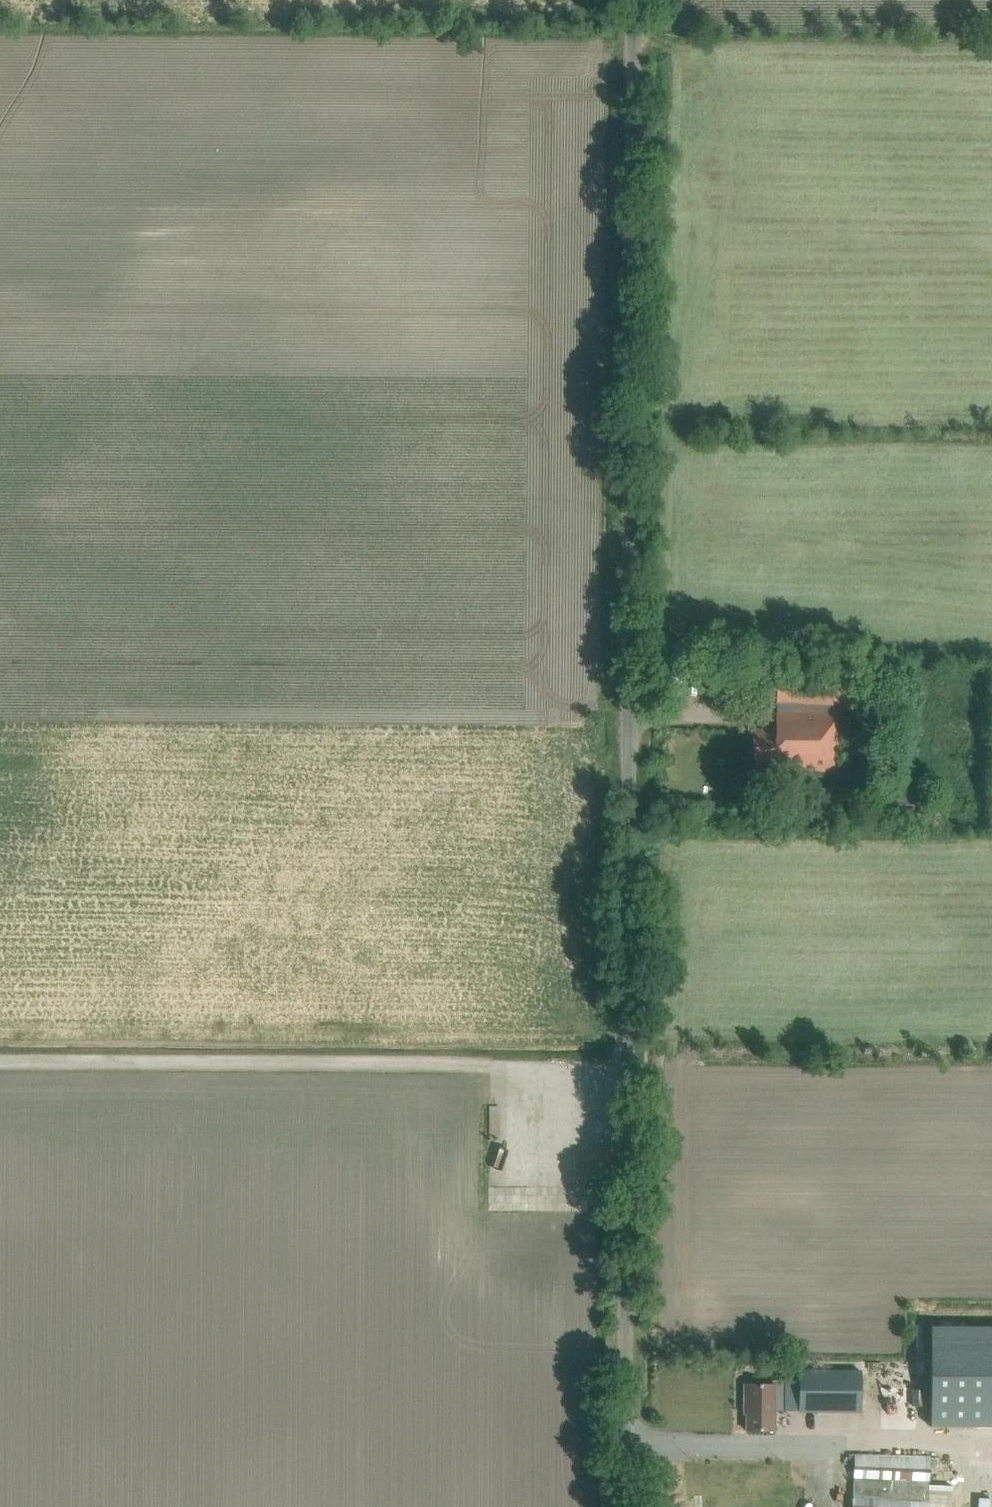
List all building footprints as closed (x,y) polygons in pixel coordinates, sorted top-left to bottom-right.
[(776,701),(850,703),(850,701),(880,702),(881,672),(850,671),(850,667),(777,665),(776,701)] [(839,772),(839,715),(775,714),(774,729),(753,730),(752,769),(783,770),(784,773),(835,775),(839,772)] [(783,1411),(784,1381),(771,1381),(771,1385),(744,1384),(744,1405),(746,1405),(745,1431),(774,1431),(774,1411),(783,1411)] [(854,1454),(848,1454),(848,1465),(854,1465),(853,1506),(928,1506),(930,1456),(854,1454)]
